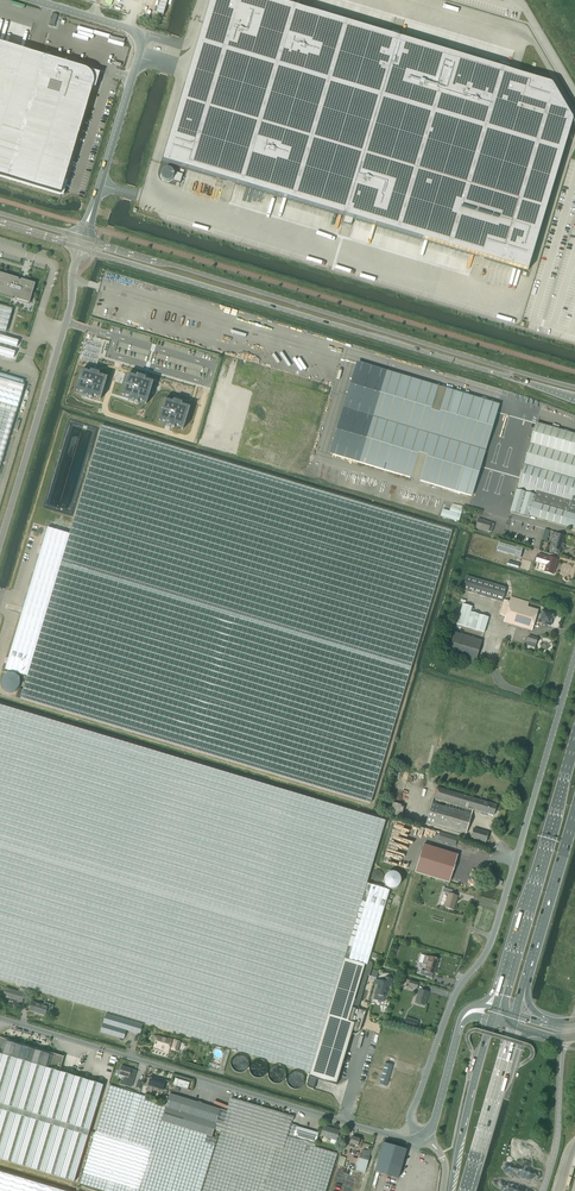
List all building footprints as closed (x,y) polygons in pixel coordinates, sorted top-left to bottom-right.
[(162,162),(235,184),(344,217),(353,219),(476,256),(528,272),(571,125),(571,124),(572,124),(572,123),(572,122),(572,121),(572,120),(571,119),(553,87),(552,86),(552,85),(551,85),(551,84),(550,84),(549,84),(549,83),(548,83),(518,74),(508,71),(399,39),(389,36),(309,12),(268,0),(211,0),(204,23),(162,161),(162,162)] [(61,195),(62,195),(66,181),(65,181),(93,88),(93,87),(94,88),(99,74),(85,69),(0,44),(0,176),(61,195)] [(161,174),(160,175),(161,176),(161,177),(161,178),(162,179),(162,180),(163,180),(165,181),(168,182),(169,182),(170,181),(171,181),(172,181),(172,180),(173,180),(173,179),(173,178),(174,178),(173,178),(174,178),(174,177),(174,176),(174,175),(174,174),(174,173),(173,172),(172,171),(171,170),(170,170),(170,169),(169,169),(168,169),(167,169),(166,169),(165,169),(164,169),(164,170),(163,170),(162,171),(162,172),(161,172),(161,173),(161,174)] [(13,298),(13,297),(15,298),(15,299),(29,303),(35,284),(21,280),(20,281),(18,280),(18,279),(0,273),(0,295),(13,298)] [(12,309),(0,306),(0,330),(6,331),(12,309)] [(17,347),(18,341),(0,336),(0,342),(17,347)] [(0,347),(0,354),(13,358),(15,352),(0,347)] [(81,370),(75,391),(83,393),(83,395),(92,398),(93,396),(101,399),(107,378),(99,376),(100,374),(90,371),(90,373),(81,370)] [(471,496),(499,405),(386,371),(359,462),(471,496)] [(127,375),(121,395),(129,398),(129,400),(138,403),(139,401),(147,403),(153,383),(145,380),(146,378),(136,375),(136,377),(127,375)] [(21,397),(24,386),(0,379),(0,466),(21,397)] [(164,400),(158,421),(166,423),(165,425),(175,428),(175,426),(184,429),(190,408),(182,405),(182,403),(173,401),(172,403),(164,400)] [(512,512),(530,517),(530,516),(573,528),(574,529),(574,434),(537,424),(531,444),(519,485),(518,489),(512,512)] [(47,528),(5,670),(27,677),(20,698),(370,803),(452,531),(102,426),(69,534),(47,528)] [(441,516),(459,521),(462,509),(451,506),(449,511),(443,509),(441,516)] [(491,523),(478,519),(476,528),(488,531),(492,532),(494,524),(491,523)] [(559,554),(560,550),(564,536),(556,533),(552,548),(555,549),(554,553),(559,554)] [(521,557),(523,549),(499,542),(497,550),(521,557)] [(536,561),(538,562),(547,565),(545,572),(554,574),(558,559),(538,554),(536,561)] [(506,588),(466,576),(462,590),(502,602),(506,588)] [(504,600),(499,615),(505,617),(504,622),(532,631),(535,621),(550,626),(552,619),(555,618),(555,616),(554,614),(542,610),(541,614),(537,613),(538,610),(527,607),(529,602),(511,597),(510,602),(504,600)] [(484,633),(488,618),(471,612),(472,607),(463,604),(457,625),(484,633)] [(475,663),(482,641),(454,632),(448,654),(475,663)] [(528,642),(527,645),(535,647),(538,638),(529,636),(527,641),(528,642)] [(83,1004),(310,1072),(367,883),(372,866),(385,821),(378,819),(146,749),(0,705),(0,979),(83,1004)] [(436,787),(433,797),(473,809),(482,812),(481,814),(487,816),(487,814),(493,815),(496,805),(436,787)] [(473,809),(433,797),(426,822),(466,834),(473,809)] [(485,843),(488,833),(473,828),(471,838),(485,843)] [(455,846),(458,838),(440,832),(437,840),(455,846)] [(458,855),(423,844),(415,872),(449,883),(458,855)] [(310,1072),(307,1083),(309,1088),(313,1089),(316,1079),(336,1085),(351,1034),(352,1034),(360,1029),(366,1010),(358,1008),(368,976),(369,976),(372,967),(369,962),(368,962),(370,953),(389,890),(367,883),(310,1072)] [(453,910),(457,896),(451,895),(452,891),(444,888),(443,893),(448,894),(444,907),(453,910)] [(438,959),(429,956),(425,955),(422,963),(427,964),(425,971),(421,970),(420,974),(428,977),(430,972),(434,974),(438,959)] [(385,998),(389,984),(391,985),(392,979),(385,977),(384,982),(376,980),(375,984),(378,985),(375,995),(385,998)] [(417,989),(418,983),(410,980),(408,986),(417,989)] [(22,1003),(25,994),(5,988),(2,997),(22,1003)] [(424,1005),(427,992),(419,990),(415,1003),(424,1005)] [(32,1002),(29,1011),(45,1016),(47,1007),(32,1002)] [(123,1040),(126,1031),(140,1035),(143,1025),(106,1014),(100,1033),(123,1040)] [(59,1072),(64,1056),(0,1037),(0,1054),(59,1072)] [(171,1044),(172,1042),(158,1037),(155,1046),(168,1051),(170,1048),(172,1048),(171,1049),(177,1051),(180,1042),(174,1040),(173,1045),(171,1044)] [(74,1182),(103,1085),(59,1072),(0,1054),(0,1160),(74,1182)] [(386,1086),(393,1065),(385,1063),(379,1084),(386,1086)] [(121,1066),(119,1075),(125,1077),(123,1084),(132,1086),(136,1071),(131,1069),(131,1068),(121,1066)] [(163,1090),(166,1080),(151,1076),(148,1085),(163,1090)] [(103,1190),(201,1190),(217,1139),(212,1137),(162,1122),(167,1103),(162,1101),(161,1105),(144,1100),(145,1096),(110,1086),(80,1184),(103,1190)] [(162,1122),(212,1137),(215,1129),(221,1110),(170,1094),(167,1103),(162,1122)] [(202,1190),(325,1190),(337,1153),(315,1147),(316,1143),(293,1136),(296,1126),(290,1124),(293,1116),(231,1098),(227,1111),(221,1110),(215,1129),(221,1131),(202,1190)] [(336,1140),(339,1130),(323,1125),(320,1135),(336,1140)] [(296,1126),(293,1136),(316,1143),(319,1133),(296,1126)] [(362,1139),(352,1136),(348,1147),(352,1148),(353,1145),(360,1147),(362,1139)] [(382,1143),(374,1171),(397,1178),(405,1150),(382,1143)] [(358,1161),(355,1170),(365,1172),(367,1163),(370,1153),(370,1151),(363,1149),(362,1154),(360,1154),(358,1161)] [(0,1173),(0,1190),(60,1190),(0,1173)]
